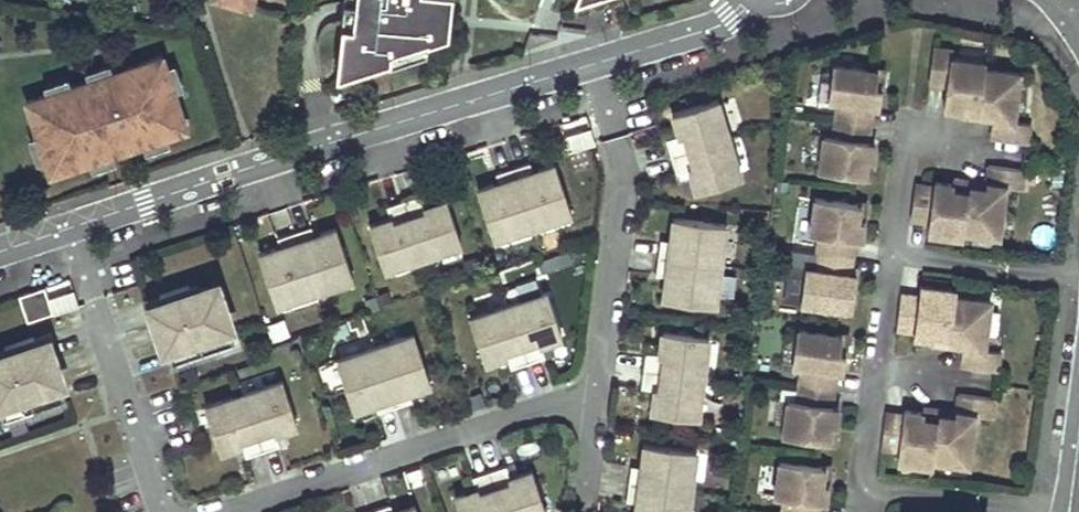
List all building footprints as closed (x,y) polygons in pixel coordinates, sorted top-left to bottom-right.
[(426,46),(428,32),(447,27),(450,0),(343,0),(341,18),(336,69),(389,52),(388,58),(426,46)] [(952,49),(933,47),(929,82),(947,84),(944,108),(963,110),(964,104),(980,106),(979,112),(995,114),(993,138),(1028,142),(1030,123),(1014,120),(1019,71),(984,67),(985,61),(951,57),(952,49)] [(166,67),(163,57),(110,74),(114,85),(105,88),(103,83),(94,87),(91,79),(88,80),(58,90),(46,94),(26,101),(42,147),(46,159),(50,173),(101,157),(113,153),(155,138),(167,134),(186,128),(170,79),(166,67)] [(833,64),(828,99),(837,101),(835,118),(870,123),(873,106),(879,106),(881,87),(875,87),(877,70),(833,64)] [(179,76),(175,65),(166,67),(170,79),(179,76)] [(877,70),(875,87),(881,87),(884,68),(878,67),(877,70)] [(100,77),(97,68),(85,72),(88,80),(91,79),(94,87),(103,83),(105,88),(114,85),(110,74),(100,77)] [(43,86),(46,94),(58,90),(55,81),(43,86)] [(730,138),(718,99),(672,113),(679,135),(666,139),(672,156),(730,138)] [(963,110),(962,116),(978,118),(979,112),(980,106),(964,104),(963,110)] [(833,136),(823,135),(818,170),(863,176),(865,159),(871,160),(874,141),(868,140),(870,123),(835,118),(833,136)] [(568,151),(595,143),(590,129),(564,137),(568,151)] [(170,143),(167,134),(155,138),(158,147),(170,143)] [(741,177),(730,138),(672,156),(677,173),(689,169),(696,191),(741,177)] [(37,162),(46,159),(42,147),(33,150),(37,162)] [(116,161),(113,153),(101,157),(104,165),(116,161)] [(871,160),(865,159),(863,176),(863,179),(869,180),(871,160)] [(532,224),(570,211),(555,167),(534,174),(530,161),(513,167),(532,224)] [(984,186),(967,184),(966,190),(950,188),(951,182),(932,179),(932,184),(916,182),(911,218),(928,220),(927,231),(961,235),(962,229),(997,234),(1003,184),(1020,187),(1022,168),(987,163),(984,186)] [(493,237),(532,224),(513,167),(495,173),(499,185),(478,192),(493,237)] [(951,182),(950,188),(966,190),(967,184),(968,178),(952,176),(951,182)] [(423,257),(462,244),(447,199),(425,206),(421,194),(404,199),(423,257)] [(815,197),(810,232),(819,233),(817,251),(852,256),(855,238),(861,239),(863,220),(857,219),(859,203),(815,197)] [(385,270),(423,257),(404,199),(387,205),(391,217),(370,224),(385,270)] [(859,203),(857,219),(863,220),(866,201),(860,200),(859,203)] [(720,263),(726,224),(673,218),(670,240),(657,238),(655,256),(720,263)] [(314,289),(352,275),(337,231),(315,238),(311,226),(294,231),(314,289)] [(275,301),(314,289),(294,231),(277,237),(281,249),(260,256),(275,301)] [(815,269),(805,267),(801,303),(845,308),(847,292),(854,293),(856,274),(850,273),(852,256),(817,251),(815,269)] [(715,305),(720,263),(655,256),(652,274),(665,276),(663,298),(715,305)] [(948,333),(947,339),(964,341),(960,364),(996,369),(998,350),(982,348),(989,299),(954,294),(954,288),(920,284),(919,294),(902,292),(897,328),(913,330),(912,335),(931,337),(932,331),(948,333)] [(234,343),(217,286),(151,306),(168,363),(234,343)] [(49,299),(45,287),(19,295),(27,321),(54,313),(49,299)] [(74,291),(49,299),(54,313),(78,305),(74,291)] [(562,336),(547,291),(509,304),(527,361),(545,356),(540,344),(562,336)] [(854,293),(847,292),(845,308),(845,312),(851,312),(854,293)] [(527,361),(509,304),(470,317),(485,362),(506,355),(510,368),(527,361)] [(797,329),(792,363),(802,365),(799,383),(835,388),(837,370),(843,371),(846,352),(840,351),(842,335),(797,329)] [(709,376),(714,338),(661,331),(659,353),(646,352),(643,369),(709,376)] [(948,333),(932,331),(931,337),(930,343),(946,345),(947,339),(948,333)] [(842,335),(840,351),(846,352),(848,332),(842,332),(842,335)] [(429,381),(414,336),(376,349),(395,407),(412,401),(408,389),(429,381)] [(0,356),(0,412),(3,421),(66,400),(46,341),(0,356)] [(395,407),(376,349),(337,362),(352,407),(374,400),(378,412),(395,407)] [(704,418),(709,376),(643,369),(641,387),(654,389),(651,411),(704,418)] [(297,425),(282,380),(244,393),(263,451),(280,445),(276,433),(297,425)] [(797,400),(788,399),(783,434),(828,441),(830,424),(836,425),(838,406),(832,405),(835,388),(799,383),(797,400)] [(263,451),(244,393),(205,406),(220,451),(241,444),(246,456),(263,451)] [(954,416),(937,413),(937,420),(920,417),(921,412),(902,409),(902,413),(886,411),(881,447),(899,450),(897,460),(931,465),(932,459),(967,463),(973,414),(990,416),(992,397),(957,393),(954,416)] [(921,412),(920,417),(937,420),(937,413),(938,408),(922,406),(921,412)] [(836,425),(830,424),(828,441),(827,443),(833,445),(836,425)] [(691,488),(696,450),(644,443),(641,466),(628,464),(625,482),(691,488)] [(775,495),(784,496),(782,511),(818,511),(819,501),(825,502),(828,483),(822,482),(824,466),(779,460),(775,495)] [(824,466),(822,482),(828,483),(830,464),(824,462),(824,466)] [(532,470),(510,477),(506,465),(489,470),(503,511),(546,511),(532,470)] [(489,470),(472,476),(476,488),(455,495),(460,511),(503,511),(489,470)] [(691,488),(625,482),(623,500),(636,501),(635,511),(688,511),(691,488)] [(390,504),(373,509),(374,511),(393,511),(390,504)]
